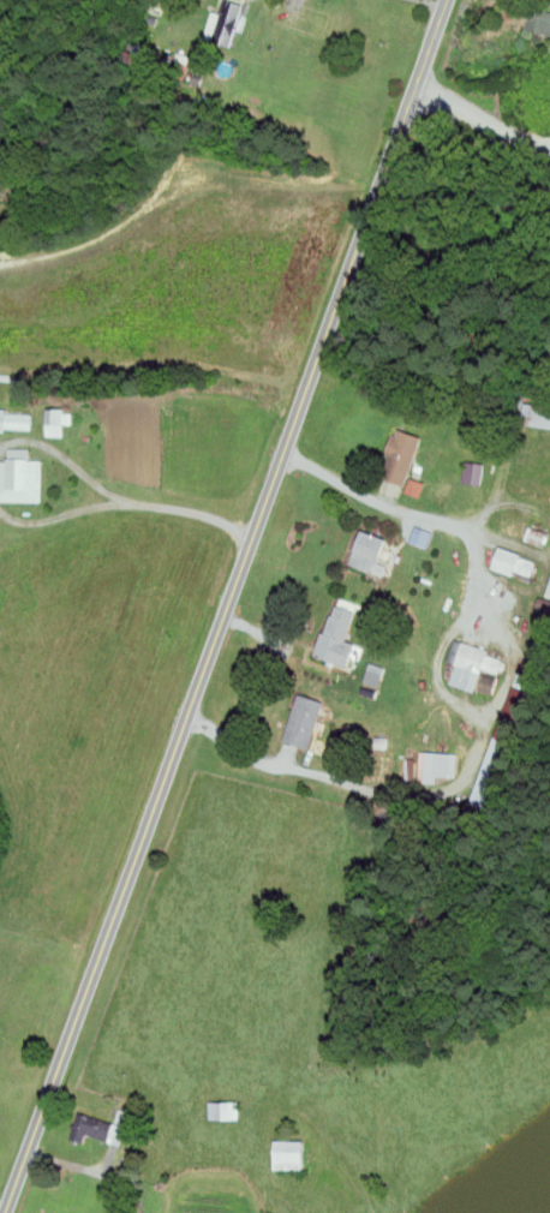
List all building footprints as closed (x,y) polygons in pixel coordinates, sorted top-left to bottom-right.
[(239,0),(235,0),(219,46),(229,49),(245,2),(239,0)] [(529,10),(526,32),(549,35),(549,13),(529,10)] [(120,66),(142,77),(150,59),(128,48),(120,66)] [(527,403),(523,424),(549,429),(549,407),(527,403)] [(32,431),(33,411),(0,410),(0,430),(32,431)] [(72,424),(72,410),(48,410),(48,435),(61,435),(61,424),(72,424)] [(407,487),(423,437),(397,429),(381,479),(407,487)] [(42,502),(43,460),(30,460),(30,449),(9,449),(9,461),(0,461),(0,502),(42,502)] [(482,486),(485,465),(467,461),(463,483),(482,486)] [(549,532),(534,528),(536,522),(504,512),(498,533),(544,547),(549,532)] [(351,564),(376,574),(389,541),(364,531),(351,564)] [(539,562),(502,548),(494,567),(532,582),(539,562)] [(317,657),(350,667),(356,645),(346,642),(358,605),(335,598),(317,657)] [(494,685),(481,682),(484,671),(501,675),(506,655),(454,642),(450,661),(457,663),(451,686),(492,696),(494,685)] [(325,701),(299,694),(285,741),(311,749),(325,701)] [(439,784),(439,777),(456,777),(456,753),(420,753),(420,784),(439,784)] [(410,757),(375,757),(375,783),(410,783),(410,757)] [(239,1102),(210,1102),(210,1120),(239,1120),(239,1102)] [(87,1136),(120,1145),(126,1122),(116,1120),(115,1124),(79,1114),(73,1139),(85,1143),(87,1136)] [(306,1142),(276,1142),(276,1170),(306,1170),(306,1142)]
